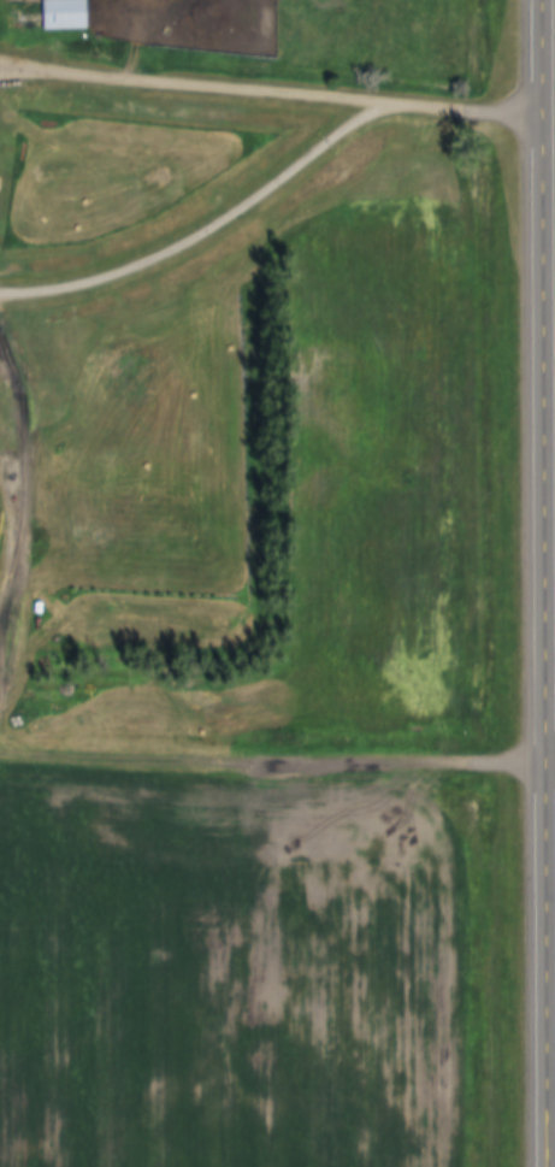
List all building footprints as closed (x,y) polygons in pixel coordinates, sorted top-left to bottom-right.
[(46,31),(91,31),(91,0),(46,0),(46,31)]
